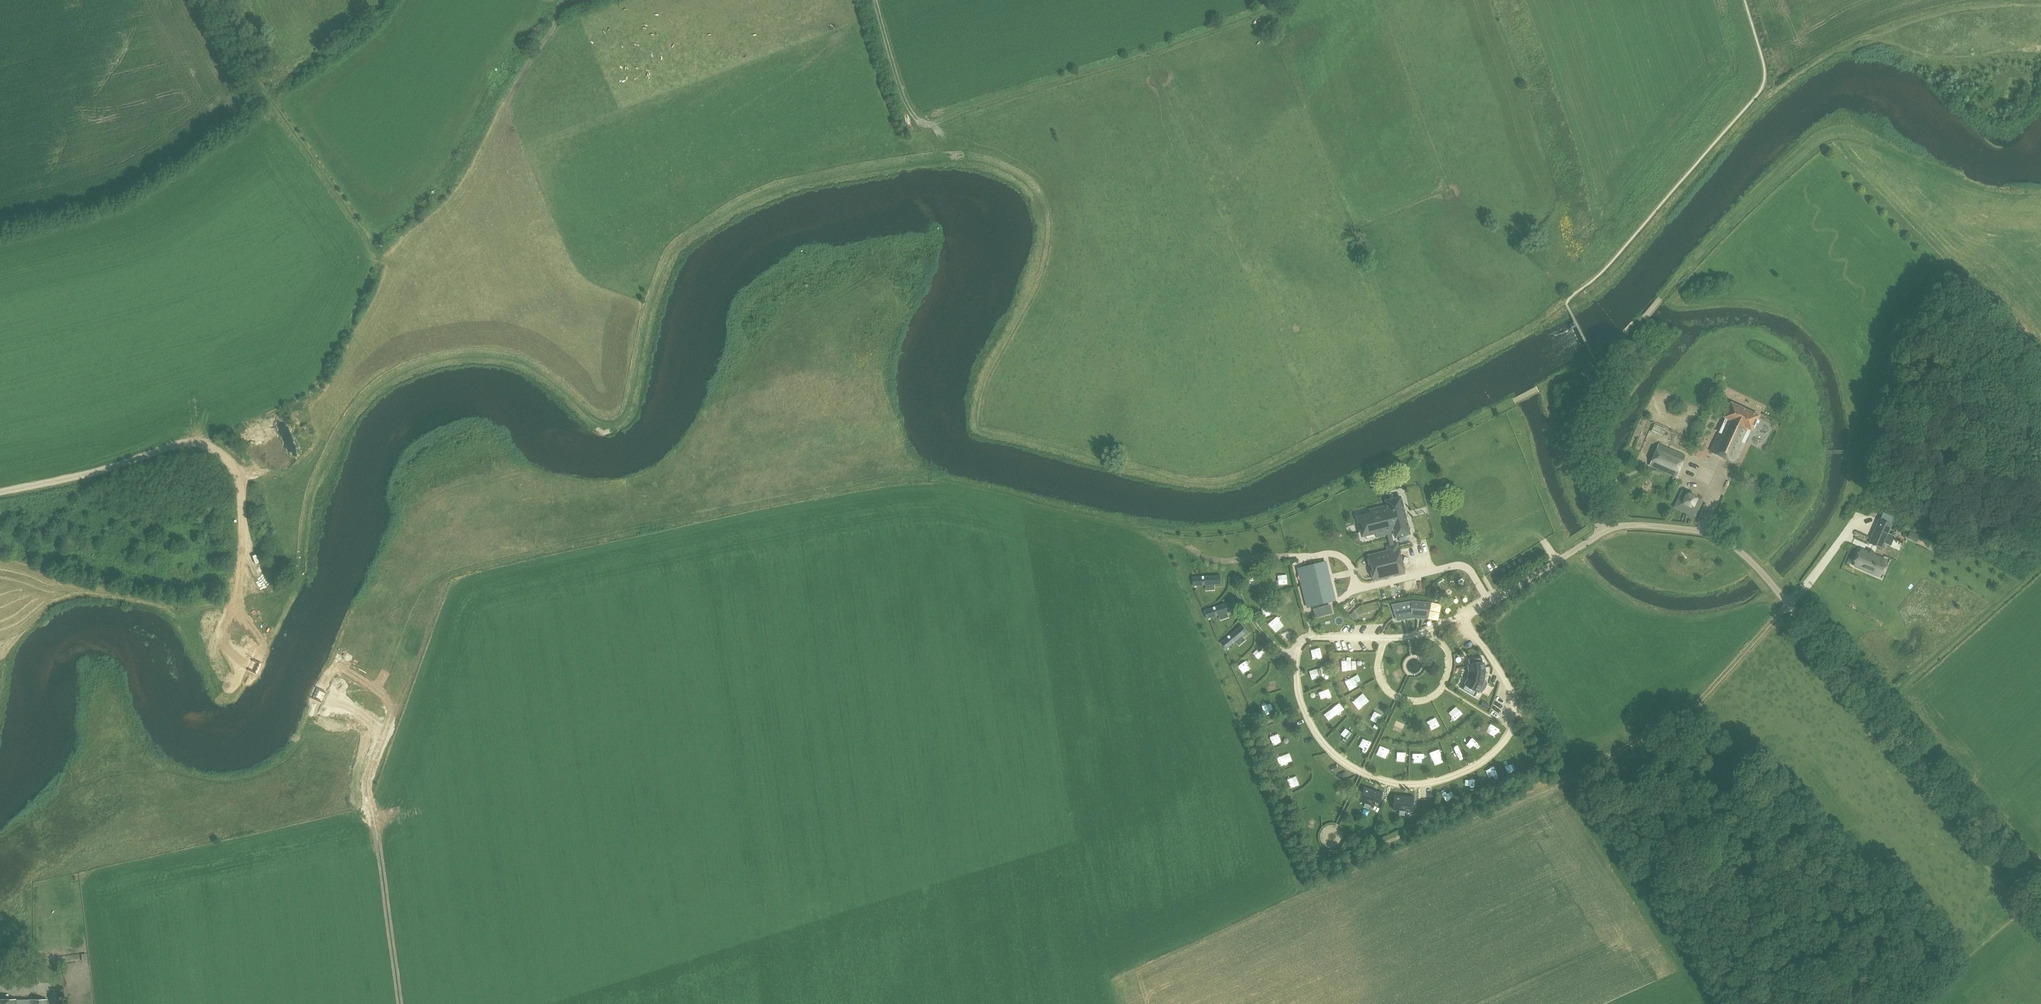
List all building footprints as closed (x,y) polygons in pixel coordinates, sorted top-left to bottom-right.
[(1616,375),(1608,373),(1602,377),(1603,385),(1610,387),(1617,383),(1616,375)] [(1711,450),(1735,462),(1751,429),(1752,430),(1759,415),(1731,402),(1724,417),(1726,418),(1711,450)] [(1649,466),(1676,477),(1686,455),(1659,443),(1649,466)] [(1673,507),(1695,517),(1703,500),(1681,490),(1673,507)] [(1359,514),(1366,542),(1395,534),(1396,539),(1409,535),(1400,501),(1387,504),(1387,506),(1359,514)] [(1868,543),(1882,549),(1892,524),(1879,518),(1868,543)] [(1919,536),(1910,532),(1908,537),(1917,541),(1919,536)] [(1369,554),(1375,579),(1405,572),(1398,547),(1369,554)] [(1900,548),(1897,554),(1906,558),(1908,552),(1900,548)] [(1855,566),(1870,572),(1879,576),(1885,560),(1870,554),(1862,550),(1855,566)] [(1326,562),(1297,569),(1307,608),(1335,601),(1326,562)] [(1196,576),(1197,585),(1221,584),(1220,575),(1196,576)] [(1392,603),(1397,617),(1411,615),(1428,616),(1430,602),(1410,600),(1392,603)] [(1231,602),(1208,609),(1210,617),(1233,610),(1231,602)] [(1329,605),(1312,610),(1314,619),(1332,614),(1329,605)] [(1223,640),(1229,647),(1247,632),(1242,625),(1223,640)] [(1466,685),(1463,690),(1475,697),(1478,691),(1481,693),(1488,683),(1483,680),(1484,671),(1482,657),(1468,660),(1470,671),(1469,679),(1466,685)] [(1356,667),(1362,679),(1377,672),(1371,660),(1356,667)] [(1489,706),(1483,702),(1480,706),(1487,710),(1489,706)] [(1372,805),(1373,801),(1379,803),(1382,793),(1383,793),(1371,789),(1364,787),(1359,801),(1372,805)] [(1406,806),(1413,807),(1414,796),(1394,794),(1393,809),(1406,810),(1406,806)]
